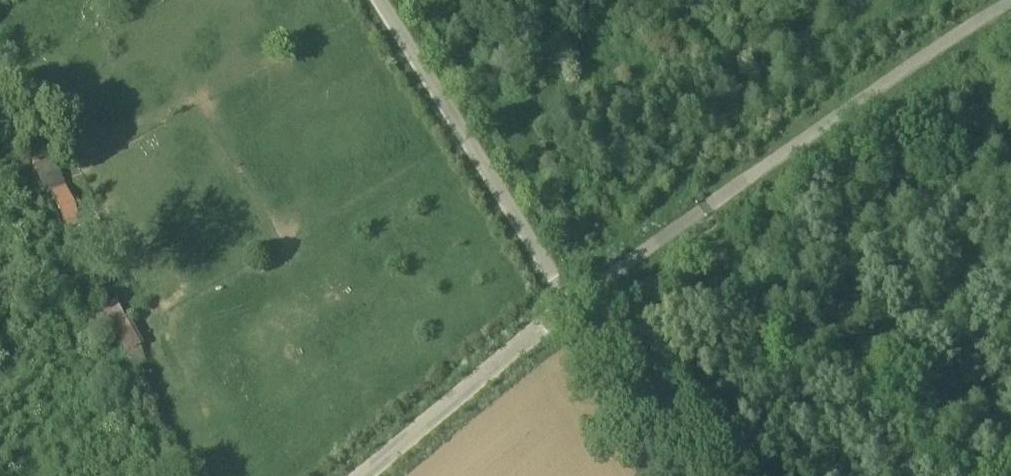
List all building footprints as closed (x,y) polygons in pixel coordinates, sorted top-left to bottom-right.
[(68,184),(52,186),(58,227),(74,225),(68,184)] [(118,299),(94,309),(122,374),(146,364),(118,299)] [(600,304),(598,312),(606,314),(608,306),(600,304)]
